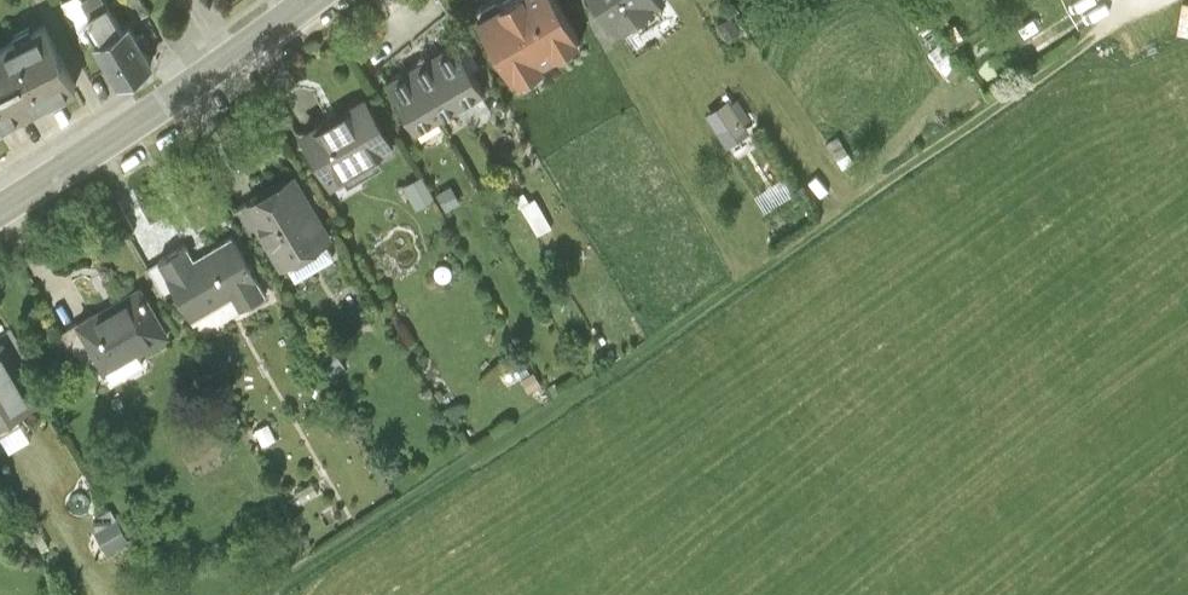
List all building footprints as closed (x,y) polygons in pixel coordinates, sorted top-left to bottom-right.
[(94,45),(101,42),(88,18),(109,6),(105,0),(85,0),(81,2),(80,0),(74,0),(63,6),(87,49),(94,45)] [(133,23),(147,16),(138,0),(121,0),(120,1),(133,23)] [(555,0),(517,0),(478,22),(512,80),(517,77),(520,82),(543,68),(540,63),(579,41),(555,0)] [(655,0),(590,0),(599,14),(605,10),(618,30),(657,4),(655,0)] [(122,29),(109,6),(88,18),(101,42),(94,45),(117,86),(153,65),(130,24),(122,29)] [(0,50),(0,58),(28,112),(76,87),(45,27),(0,50)] [(433,57),(461,106),(484,92),(455,44),(433,57)] [(433,57),(411,70),(440,118),(461,106),(433,57)] [(28,112),(0,58),(0,126),(28,112)] [(440,118),(411,70),(388,83),(417,132),(440,118)] [(758,127),(738,94),(708,112),(728,145),(758,127)] [(392,152),(365,105),(305,139),(333,187),(392,152)] [(329,239),(294,178),(281,186),(275,184),(264,190),(262,197),(248,205),(284,267),(292,262),(301,278),(332,261),(322,243),(329,239)] [(422,178),(407,187),(419,207),(434,199),(422,178)] [(453,188),(439,196),(448,211),(462,203),(453,188)] [(539,195),(526,201),(538,229),(551,224),(539,195)] [(266,294),(233,238),(194,260),(187,248),(159,264),(192,319),(231,296),(239,310),(266,294)] [(167,338),(141,293),(79,329),(106,374),(167,338)] [(0,345),(0,426),(36,404),(0,345)] [(270,424),(256,432),(263,446),(278,438),(270,424)] [(98,522),(100,534),(109,551),(126,541),(111,515),(98,522)]
